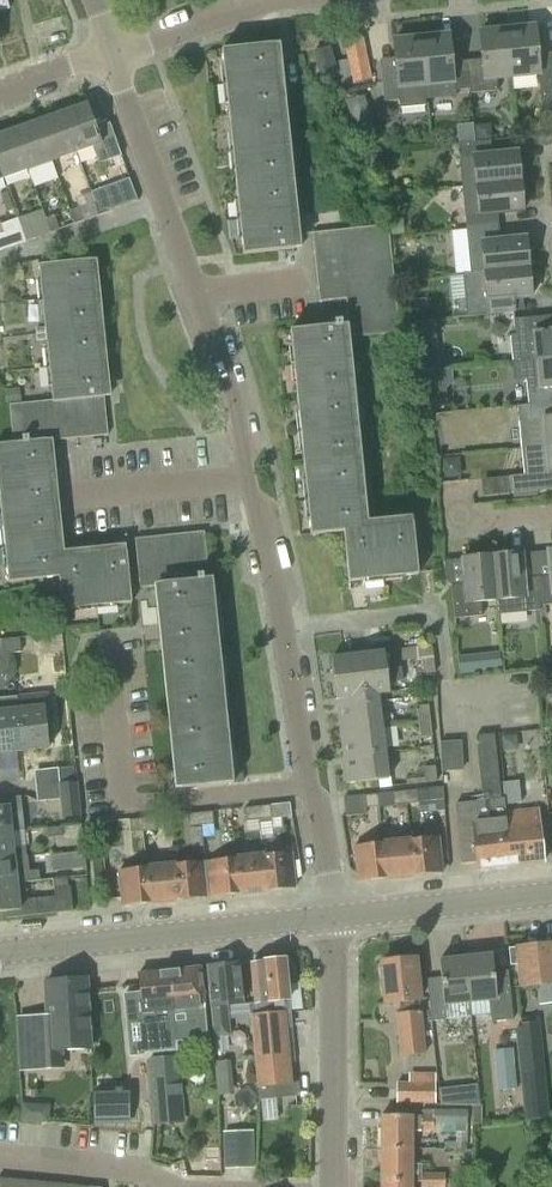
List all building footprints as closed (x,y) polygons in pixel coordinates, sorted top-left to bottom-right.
[(512,76),(538,74),(542,113),(551,112),(551,53),(538,54),(536,28),(508,31),(512,76)] [(497,78),(512,76),(508,31),(480,34),(482,60),(467,61),(470,90),(470,94),(498,91),(497,78)] [(454,91),(470,90),(467,61),(452,63),(450,37),(422,39),(426,84),(454,82),(454,91)] [(344,41),(352,83),(371,79),(363,38),(344,41)] [(423,85),(426,84),(422,39),(394,42),(396,68),(381,70),(384,102),(399,101),(400,108),(425,105),(423,85)] [(222,51),(244,255),(295,250),(273,46),(222,51)] [(331,47),(312,54),(321,81),(339,75),(331,47)] [(88,105),(63,114),(77,153),(93,147),(99,165),(122,157),(110,125),(97,129),(88,105)] [(63,114),(38,122),(53,162),(77,153),(63,114)] [(38,122),(14,131),(28,171),(53,162),(38,122)] [(0,136),(0,168),(4,179),(28,171),(14,131),(0,136)] [(457,144),(462,187),(520,182),(518,154),(492,156),(490,141),(457,144)] [(462,187),(466,230),(499,227),(497,212),(523,210),(520,182),(462,187)] [(104,200),(95,203),(100,216),(108,213),(104,200)] [(79,208),(70,212),(75,225),(100,216),(95,203),(79,208)] [(42,210),(18,219),(26,242),(51,234),(46,220),(42,210)] [(55,217),(46,220),(51,234),(59,230),(55,217)] [(18,219),(1,225),(0,222),(0,251),(4,250),(26,242),(18,219)] [(346,300),(350,338),(400,333),(389,226),(312,234),(320,302),(346,300)] [(466,230),(470,273),(529,268),(526,240),(500,242),(499,227),(466,230)] [(104,397),(90,261),(39,266),(53,401),(10,406),(13,444),(0,445),(0,496),(9,583),(59,577),(62,611),(132,604),(127,552),(58,559),(46,442),(108,436),(104,397)] [(529,268),(470,273),(470,274),(463,274),(467,317),(507,313),(505,298),(531,296),(529,268)] [(513,363),(551,359),(551,316),(514,319),(515,335),(511,336),(513,363)] [(311,535),(344,532),(349,582),(418,575),(413,524),(361,530),(341,325),(291,331),(311,535)] [(528,405),(551,402),(551,359),(513,363),(514,376),(520,381),(526,380),(528,405)] [(522,449),(551,446),(551,402),(528,405),(528,406),(518,407),(522,449)] [(522,449),(524,475),(509,477),(511,494),(551,490),(551,446),(522,449)] [(213,578),(209,579),(205,532),(135,539),(140,588),(161,586),(182,789),(234,783),(213,578)] [(536,578),(539,611),(540,611),(539,606),(551,605),(551,550),(549,550),(551,576),(536,578)] [(519,553),(491,556),(495,601),(496,601),(497,615),(539,611),(536,578),(521,579),(519,553)] [(495,601),(491,556),(463,559),(465,585),(450,586),(453,619),(482,616),(480,602),(495,601)] [(19,638),(10,639),(12,653),(21,653),(19,638)] [(12,653),(10,639),(2,640),(3,654),(12,653)] [(402,661),(421,659),(422,674),(435,673),(432,646),(401,650),(402,661)] [(465,669),(508,667),(507,651),(465,653),(465,669)] [(385,652),(332,658),(337,699),(335,699),(336,706),(338,706),(379,702),(378,694),(389,693),(388,683),(402,681),(400,668),(387,669),(385,652)] [(16,696),(18,709),(22,751),(49,749),(44,693),(16,696)] [(338,706),(341,731),(382,727),(379,702),(338,706)] [(417,707),(420,738),(431,737),(428,706),(417,707)] [(22,751),(18,709),(0,711),(0,754),(22,751)] [(382,728),(341,731),(344,757),(385,753),(382,728)] [(541,730),(508,732),(509,749),(542,748),(541,730)] [(510,867),(502,799),(501,799),(495,734),(475,736),(482,801),(455,804),(462,864),(477,863),(477,870),(510,867)] [(463,770),(461,741),(440,743),(442,772),(463,770)] [(385,753),(344,757),(347,784),(388,779),(385,753)] [(423,768),(424,783),(437,782),(435,766),(423,768)] [(58,769),(35,771),(36,787),(59,785),(59,783),(58,769)] [(502,784),(505,805),(521,803),(518,782),(502,784)] [(72,784),(59,785),(60,800),(61,806),(79,804),(77,783),(72,784)] [(59,785),(36,787),(37,802),(60,800),(59,785)] [(444,800),(443,787),(392,792),(393,805),(444,800)] [(366,813),(366,809),(380,807),(378,794),(344,798),(345,816),(366,813)] [(12,832),(24,831),(21,796),(3,798),(3,806),(0,806),(0,834),(12,832)] [(503,799),(502,799),(510,867),(544,863),(538,809),(505,813),(503,799)] [(271,806),(258,807),(259,820),(272,819),(271,806)] [(259,820),(258,807),(245,808),(246,821),(259,820)] [(213,812),(200,813),(202,826),(215,825),(213,812)] [(202,826),(200,813),(188,815),(189,827),(202,826)] [(156,817),(142,819),(144,832),(157,831),(156,817)] [(144,832),(142,819),(130,820),(132,833),(144,832)] [(69,826),(47,829),(48,838),(63,836),(63,840),(66,840),(76,839),(75,826),(69,827),(69,826)] [(14,857),(27,856),(27,848),(14,849),(12,832),(0,834),(0,859),(14,857)] [(438,837),(410,840),(414,877),(442,874),(438,837)] [(410,840),(383,843),(387,880),(414,877),(410,840)] [(387,880),(383,843),(355,846),(359,882),(387,880)] [(84,852),(73,853),(75,870),(86,868),(84,852)] [(291,853),(263,856),(267,892),(294,889),(291,853)] [(18,884),(40,882),(40,881),(39,872),(29,873),(27,856),(14,857),(0,859),(0,885),(18,884)] [(263,856),(235,859),(239,895),(267,892),(263,856)] [(239,895),(235,859),(208,861),(212,898),(239,895)] [(203,862),(175,865),(179,902),(207,899),(203,862)] [(175,865),(147,868),(151,905),(179,902),(175,865)] [(151,905),(147,868),(120,871),(123,907),(151,905)] [(68,879),(53,880),(55,897),(72,896),(71,887),(69,887),(68,879)] [(0,885),(0,913),(6,912),(7,919),(37,916),(35,899),(20,900),(18,884),(0,885)] [(509,950),(511,966),(518,965),(521,988),(545,986),(547,1005),(551,1004),(551,946),(509,950)] [(465,958),(471,1018),(491,1016),(492,1022),(513,1020),(508,972),(494,973),(492,956),(465,958)] [(415,1001),(421,1000),(417,958),(383,962),(387,1005),(400,1004),(401,1014),(398,1015),(401,1057),(425,1055),(422,1012),(416,1012),(415,1001)] [(431,1021),(471,1018),(465,958),(440,961),(442,977),(427,979),(431,1021)] [(253,1018),(284,1015),(287,1015),(285,1002),(290,1001),(286,960),(264,962),(264,963),(252,964),(257,1016),(253,1016),(253,1018)] [(208,967),(212,1007),(215,1038),(231,1036),(227,1005),(243,1003),(239,964),(208,967)] [(200,968),(168,971),(171,1012),(182,1011),(184,1037),(207,1035),(200,968)] [(171,1012),(168,971),(139,974),(145,1041),(168,1039),(166,1012),(171,1012)] [(63,1041),(90,1038),(85,980),(47,984),(49,1012),(35,1013),(40,1069),(65,1067),(63,1041)] [(284,1015),(253,1018),(260,1100),(274,1099),(273,1085),(291,1083),(284,1015)] [(525,1121),(550,1118),(539,1016),(521,1018),(522,1027),(515,1028),(525,1121)] [(517,1088),(513,1054),(494,1056),(497,1090),(517,1088)] [(152,1067),(157,1118),(175,1116),(169,1055),(151,1057),(152,1067)] [(235,1059),(221,1060),(223,1093),(238,1092),(235,1059)] [(409,1074),(408,1082),(397,1081),(396,1103),(436,1104),(436,1074),(409,1074)] [(134,1078),(134,1100),(145,1100),(145,1078),(134,1078)] [(484,1083),(445,1085),(446,1105),(485,1103),(484,1083)] [(93,1087),(94,1123),(129,1122),(128,1104),(127,1086),(93,1087)] [(27,1103),(27,1120),(55,1120),(56,1103),(27,1103)] [(382,1116),(382,1150),(414,1150),(414,1130),(434,1130),(434,1132),(467,1133),(467,1110),(422,1110),(422,1116),(382,1116)] [(255,1168),(253,1131),(223,1132),(225,1169),(255,1168)] [(382,1150),(382,1169),(385,1169),(385,1182),(414,1182),(414,1181),(421,1181),(421,1172),(421,1166),(414,1166),(414,1150),(382,1150)] [(421,1186),(434,1186),(434,1172),(421,1172),(421,1181),(421,1186)] [(434,1186),(445,1186),(445,1181),(472,1181),(472,1173),(434,1172),(434,1186)]
